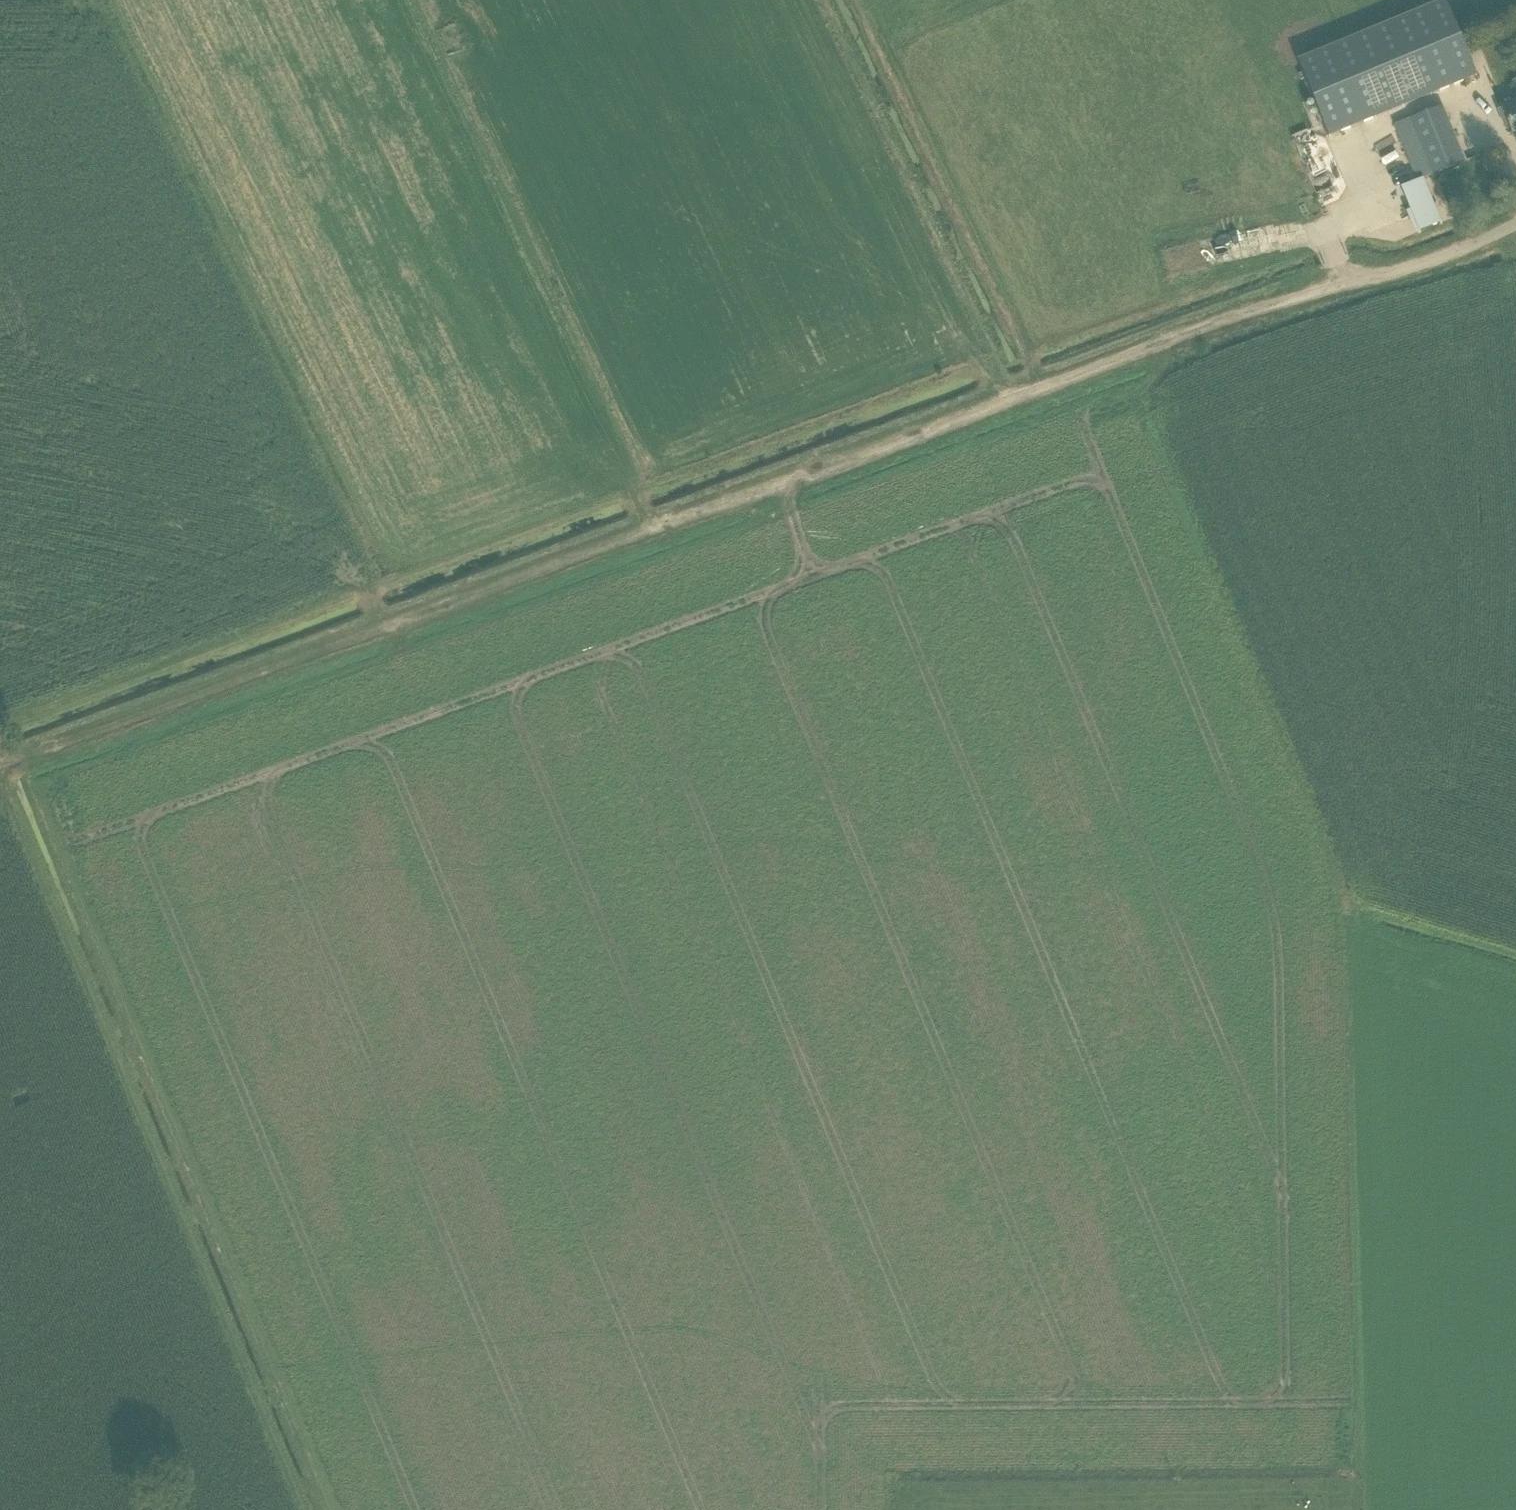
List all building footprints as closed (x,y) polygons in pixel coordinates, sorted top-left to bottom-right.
[(1445,2),(1297,62),(1329,137),(1477,76),(1445,2)] [(1498,111),(1506,130),(1511,128),(1515,138),(1515,101),(1502,107),(1503,109),(1498,111)] [(1464,162),(1440,103),(1394,121),(1418,180),(1464,162)]
